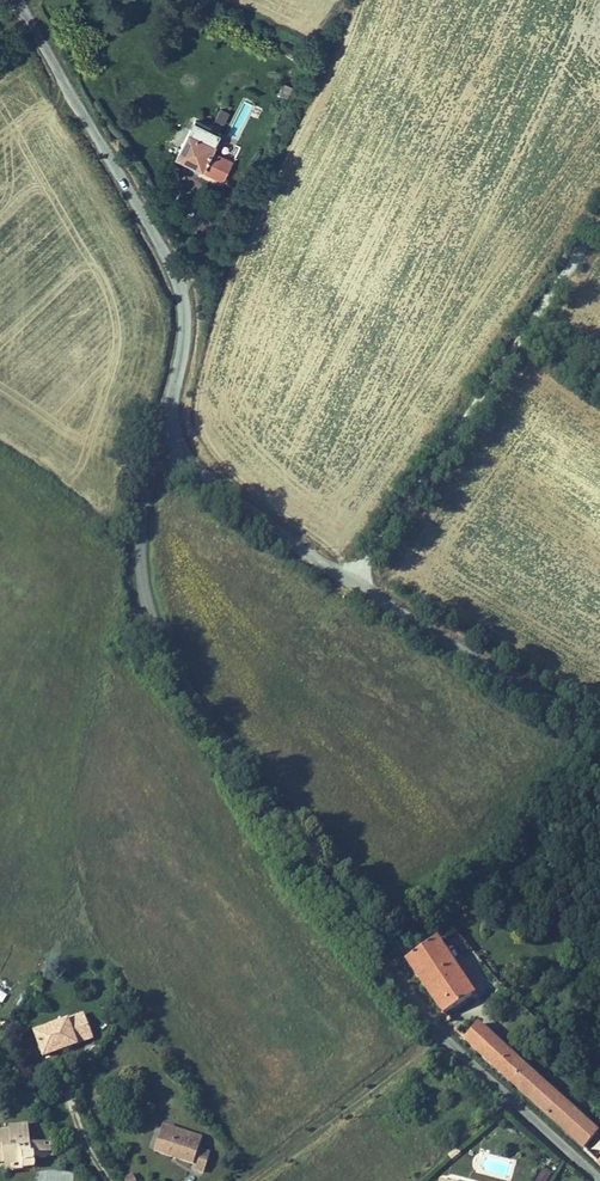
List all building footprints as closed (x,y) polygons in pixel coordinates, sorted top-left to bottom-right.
[(281,81),(276,94),(286,98),(292,86),(281,81)] [(219,107),(215,119),(224,122),(229,110),(219,107)] [(211,152),(220,133),(218,132),(211,128),(195,121),(176,159),(192,166),(195,160),(203,165),(201,169),(214,175),(217,170),(226,174),(232,162),(211,152)] [(218,132),(220,127),(213,124),(211,128),(218,132)] [(226,174),(217,170),(214,175),(223,180),(226,174)] [(432,949),(404,968),(439,1020),(467,1001),(432,949)] [(81,1025),(79,1019),(34,1035),(44,1060),(57,1055),(56,1051),(62,1049),(63,1053),(77,1048),(79,1046),(92,1041),(86,1024),(81,1025)] [(476,1028),(461,1044),(582,1152),(596,1136),(476,1028)] [(0,1134),(0,1166),(4,1166),(5,1173),(24,1171),(24,1173),(36,1172),(34,1162),(47,1161),(46,1150),(42,1151),(41,1145),(31,1146),(29,1126),(8,1128),(9,1133),(0,1134)] [(200,1151),(204,1140),(164,1126),(155,1154),(193,1166),(191,1172),(204,1176),(211,1155),(200,1151)] [(54,1144),(41,1145),(42,1151),(46,1150),(47,1161),(55,1160),(54,1144)] [(550,1173),(540,1171),(537,1180),(548,1180),(550,1173)]
